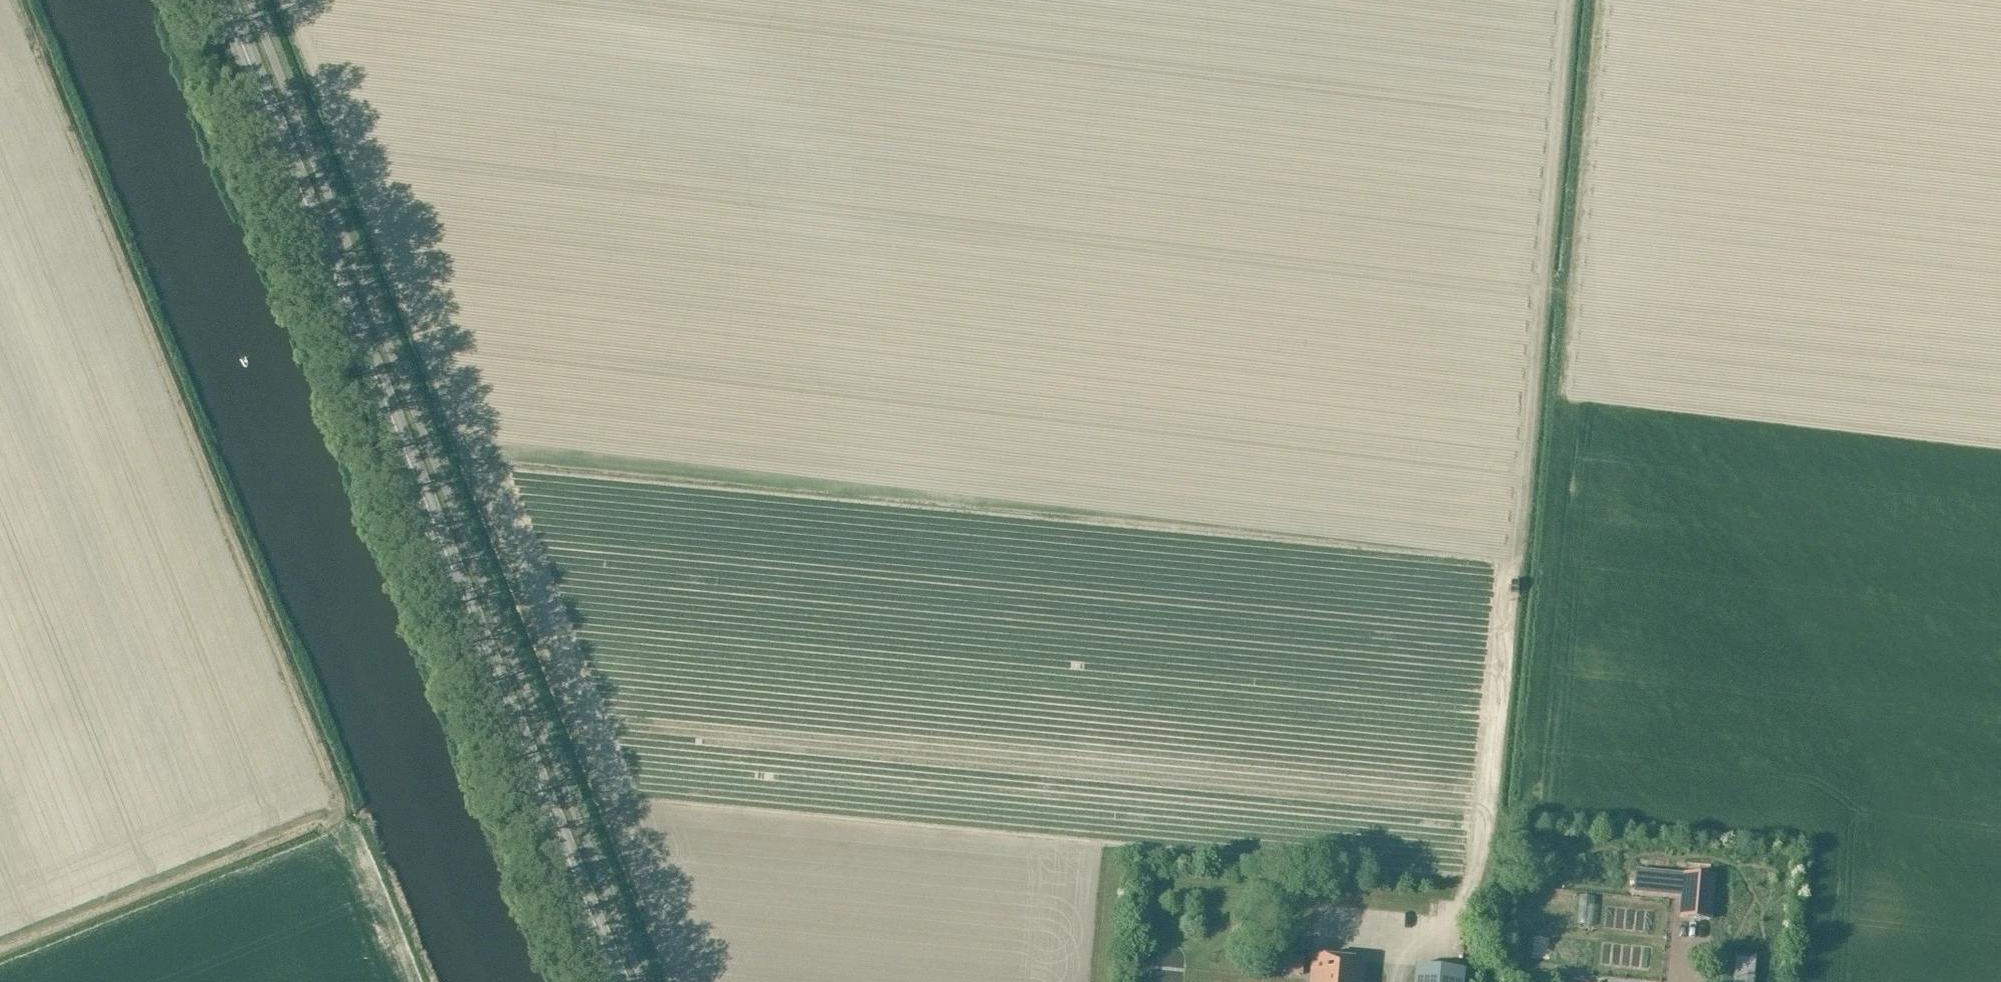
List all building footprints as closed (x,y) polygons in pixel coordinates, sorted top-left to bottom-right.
[(1683,918),(1711,921),(1715,878),(1638,871),(1636,890),(1685,895),(1683,918)] [(1275,904),(1275,920),(1287,919),(1286,904),(1275,904)] [(1366,960),(1315,956),(1312,981),(1364,981),(1366,960)] [(1416,966),(1415,981),(1463,981),(1464,971),(1416,966)]
